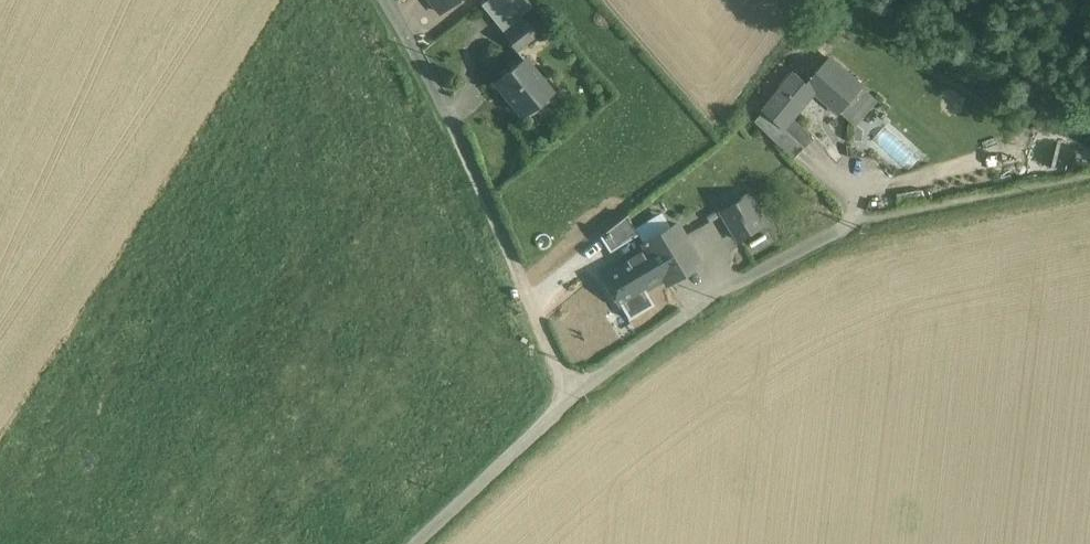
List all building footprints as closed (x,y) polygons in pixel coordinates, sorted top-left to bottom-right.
[(441,11),(456,0),(432,0),(441,11)] [(526,0),(488,0),(482,5),(503,30),(531,6),(526,0)] [(525,19),(505,36),(517,49),(536,33),(525,19)] [(863,85),(830,56),(809,81),(817,88),(816,90),(840,111),(863,85)] [(524,59),(496,80),(522,116),(551,95),(524,59)] [(809,81),(798,72),(765,111),(766,112),(783,127),(816,90),(817,88),(809,81)] [(863,85),(840,111),(852,121),(875,95),(863,85)] [(783,127),(766,112),(759,121),(797,153),(804,145),(783,127)] [(749,194),(721,211),(738,240),(767,223),(749,194)] [(599,232),(610,249),(637,231),(626,215),(599,232)] [(676,223),(647,241),(646,240),(643,242),(646,248),(647,247),(665,277),(664,278),(667,283),(700,263),(676,223)] [(646,248),(601,275),(619,305),(664,278),(665,277),(647,247),(646,248)]
